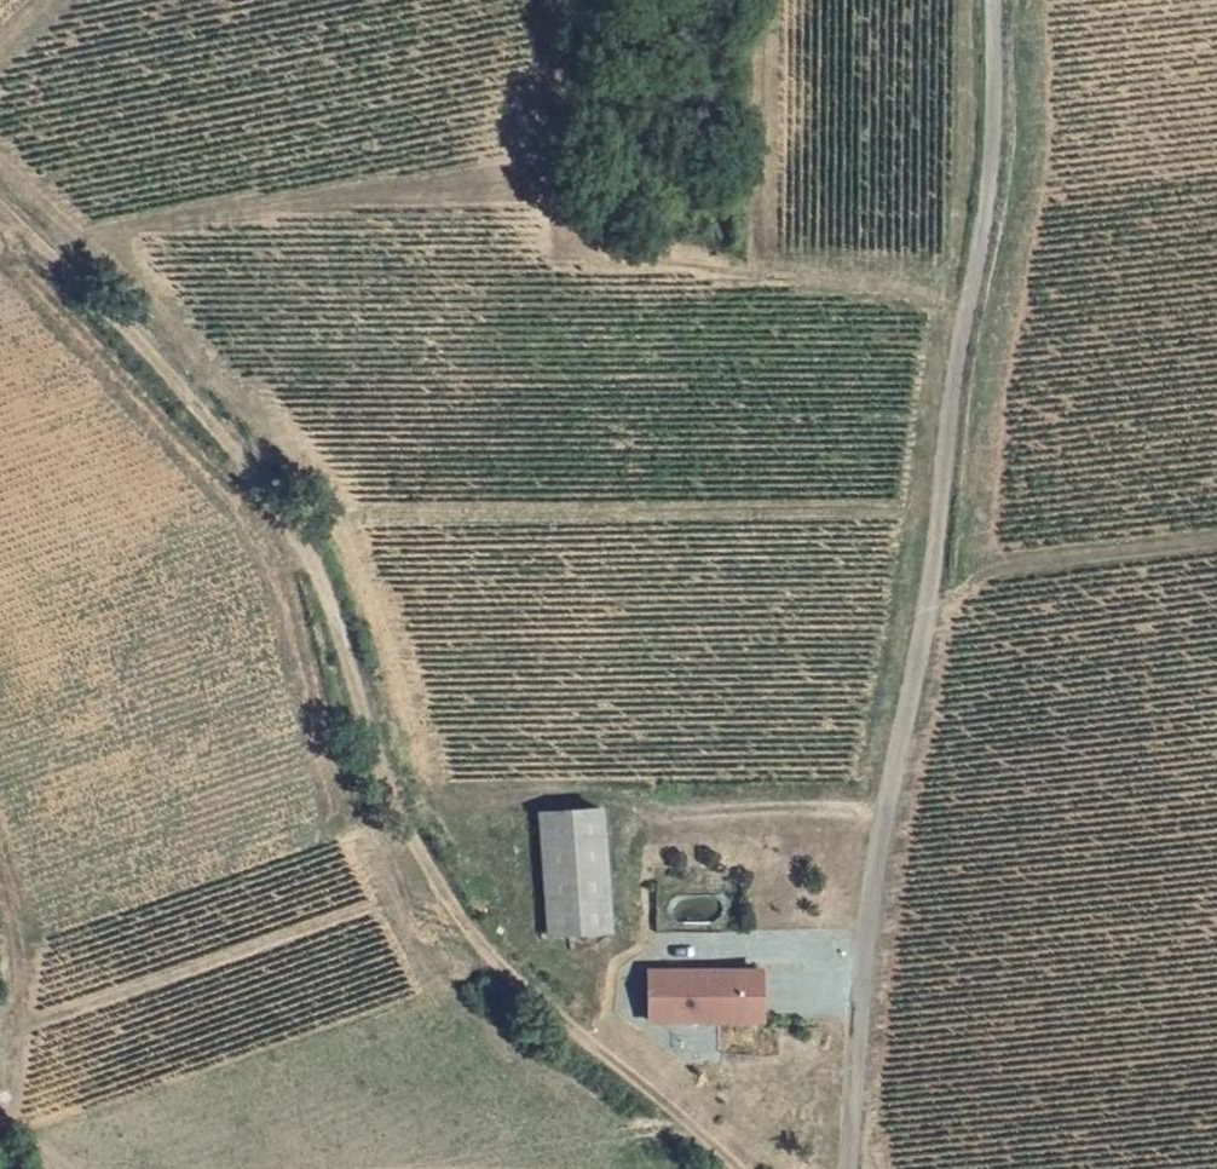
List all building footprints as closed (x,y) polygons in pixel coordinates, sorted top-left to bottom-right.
[(544,933),(611,930),(605,803),(538,806),(544,933)] [(645,965),(646,1022),(763,1021),(763,964),(645,965)]
